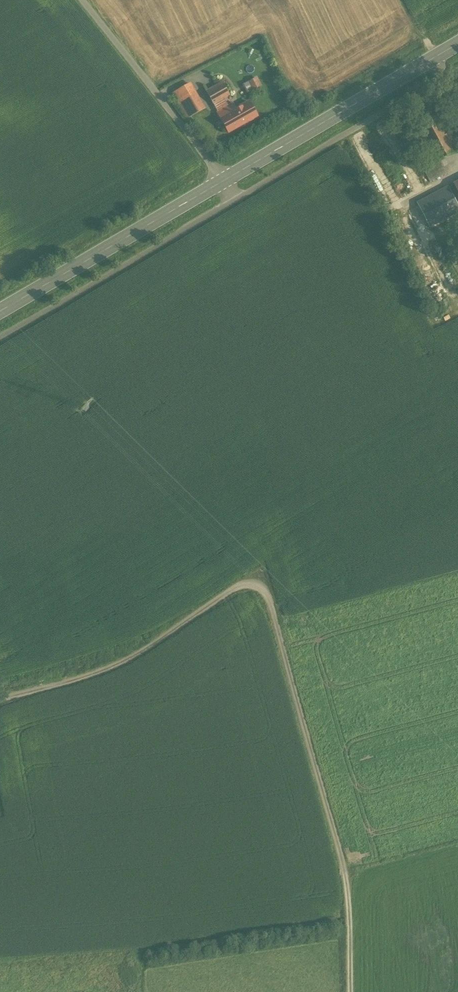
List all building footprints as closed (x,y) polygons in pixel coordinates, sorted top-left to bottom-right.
[(256,78),(249,82),(253,90),(260,86),(256,78)] [(249,81),(243,84),(248,93),(253,90),(249,82),(249,81)] [(191,83),(175,92),(179,99),(188,94),(198,112),(205,108),(191,83)] [(222,83),(207,92),(213,103),(214,103),(223,97),(229,94),(222,83)] [(198,112),(188,94),(179,99),(188,117),(198,112)] [(223,97),(214,103),(219,111),(228,106),(223,97)] [(219,111),(218,112),(229,131),(257,116),(249,102),(235,110),(232,104),(228,106),(219,111)] [(443,118),(417,132),(433,163),(439,160),(457,150),(457,146),(443,118)] [(439,160),(433,163),(423,168),(430,182),(446,174),(439,160)] [(418,203),(430,226),(457,211),(457,182),(418,203)]
